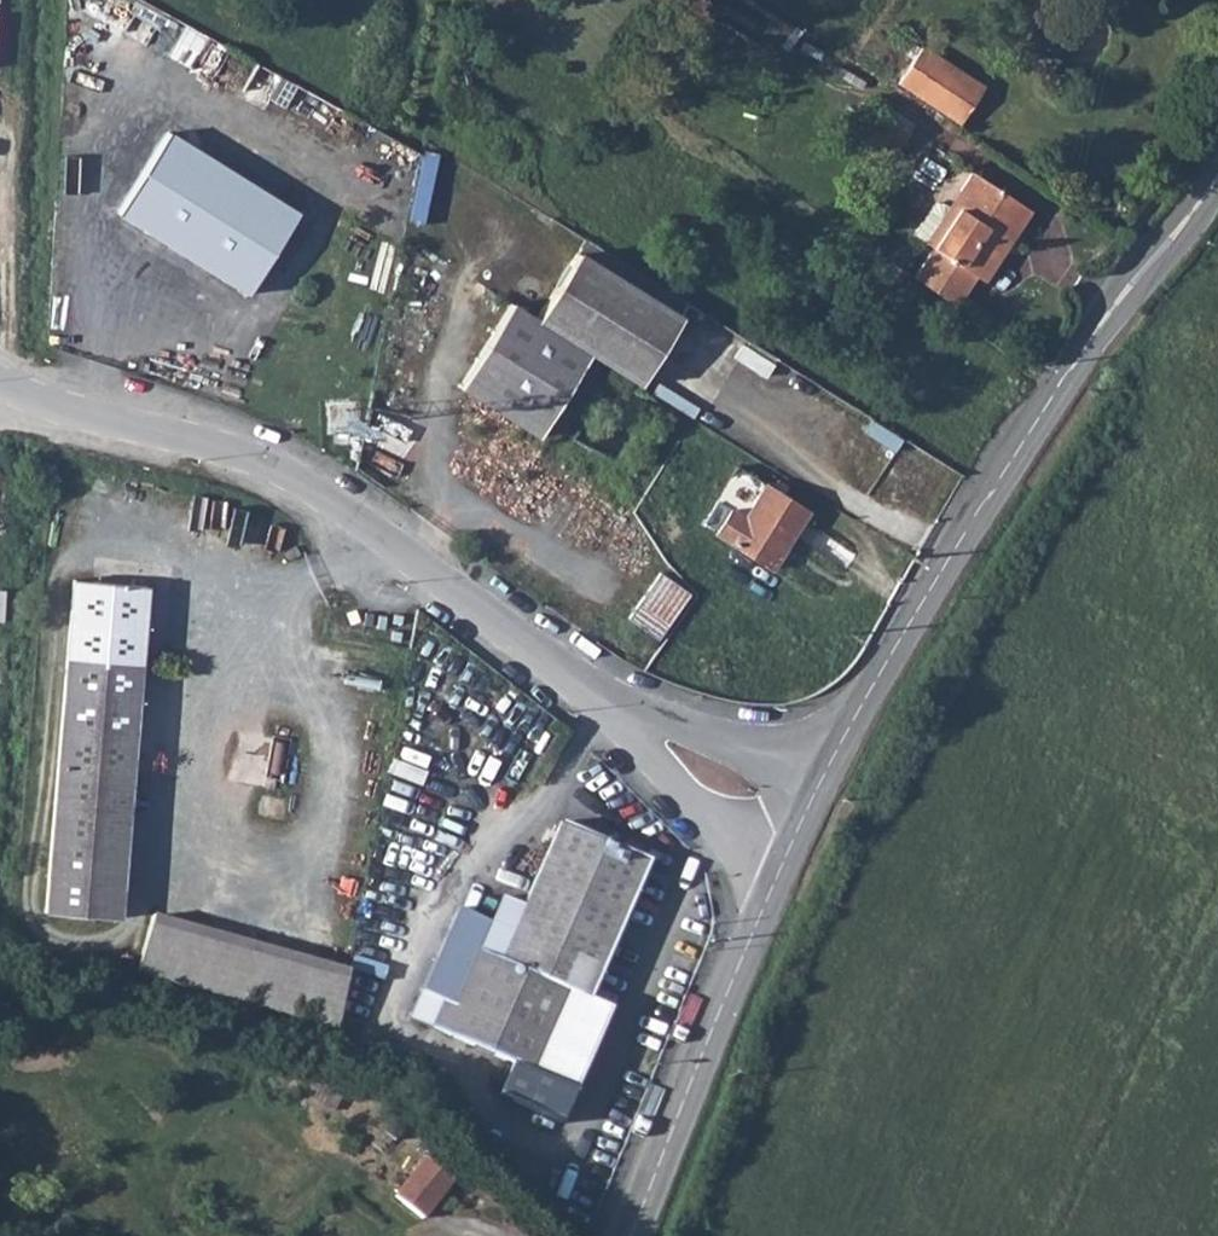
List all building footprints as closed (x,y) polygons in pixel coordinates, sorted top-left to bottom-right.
[(911,72),(971,112),(991,79),(932,40),(911,72)] [(287,201),(161,115),(108,193),(235,278),(287,201)] [(1031,206),(966,172),(954,192),(963,197),(955,210),(934,247),(915,282),(961,307),(978,277),(986,281),(1031,206)] [(913,234),(934,247),(955,210),(947,205),(937,200),(913,234)] [(578,352),(582,346),(634,375),(672,310),(566,248),(527,316),(503,303),(500,308),(578,352)] [(578,352),(500,308),(452,386),(535,435),(582,354),(578,352)] [(631,382),(634,375),(582,346),(578,352),(582,354),(592,360),(631,382)] [(721,521),(781,554),(816,493),(772,467),(750,502),(737,494),(721,521)] [(686,584),(657,561),(629,601),(625,608),(652,629),(686,584)] [(134,568),(59,563),(45,771),(119,767),(134,568)] [(339,595),(330,597),(334,607),(342,604),(339,595)] [(119,767),(45,771),(36,904),(107,909),(119,767)] [(501,903),(493,925),(458,911),(407,1021),(570,1092),(604,1015),(582,1002),(641,864),(552,826),(523,908),(501,903)] [(223,1008),(234,959),(133,925),(117,972),(223,1008)] [(316,1039),(327,991),(234,959),(223,1008),(316,1039)] [(448,1179),(426,1162),(398,1198),(422,1216),(448,1179)]
